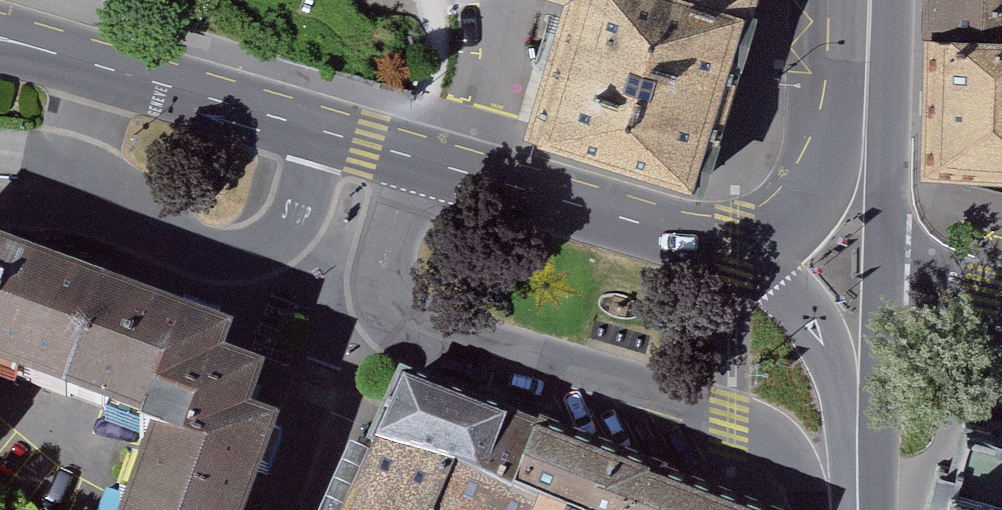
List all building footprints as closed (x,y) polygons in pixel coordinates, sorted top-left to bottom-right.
[(584,9),(566,71),(547,132),(691,174),(746,0),(551,0),(584,9)] [(935,19),(1001,21),(1001,0),(936,0),(935,19)] [(935,19),(935,179),(1001,182),(1001,21),(935,19)] [(14,352),(23,356),(21,362),(111,397),(160,285),(0,231),(0,373),(14,352)] [(111,397),(174,422),(169,435),(185,442),(158,509),(264,509),(310,424),(294,421),(309,365),(270,352),(277,329),(160,285),(111,397)] [(406,376),(373,437),(474,468),(523,481),(543,426),(406,376)] [(590,509),(721,509),(652,482),(655,469),(543,426),(523,481),(567,500),(590,509)] [(979,428),(956,509),(1001,509),(1001,435),(979,428)] [(333,509),(453,509),(474,468),(373,437),(333,509)] [(453,509),(561,509),(567,500),(523,481),(474,468),(453,509)] [(567,500),(561,509),(590,509),(567,500)]
